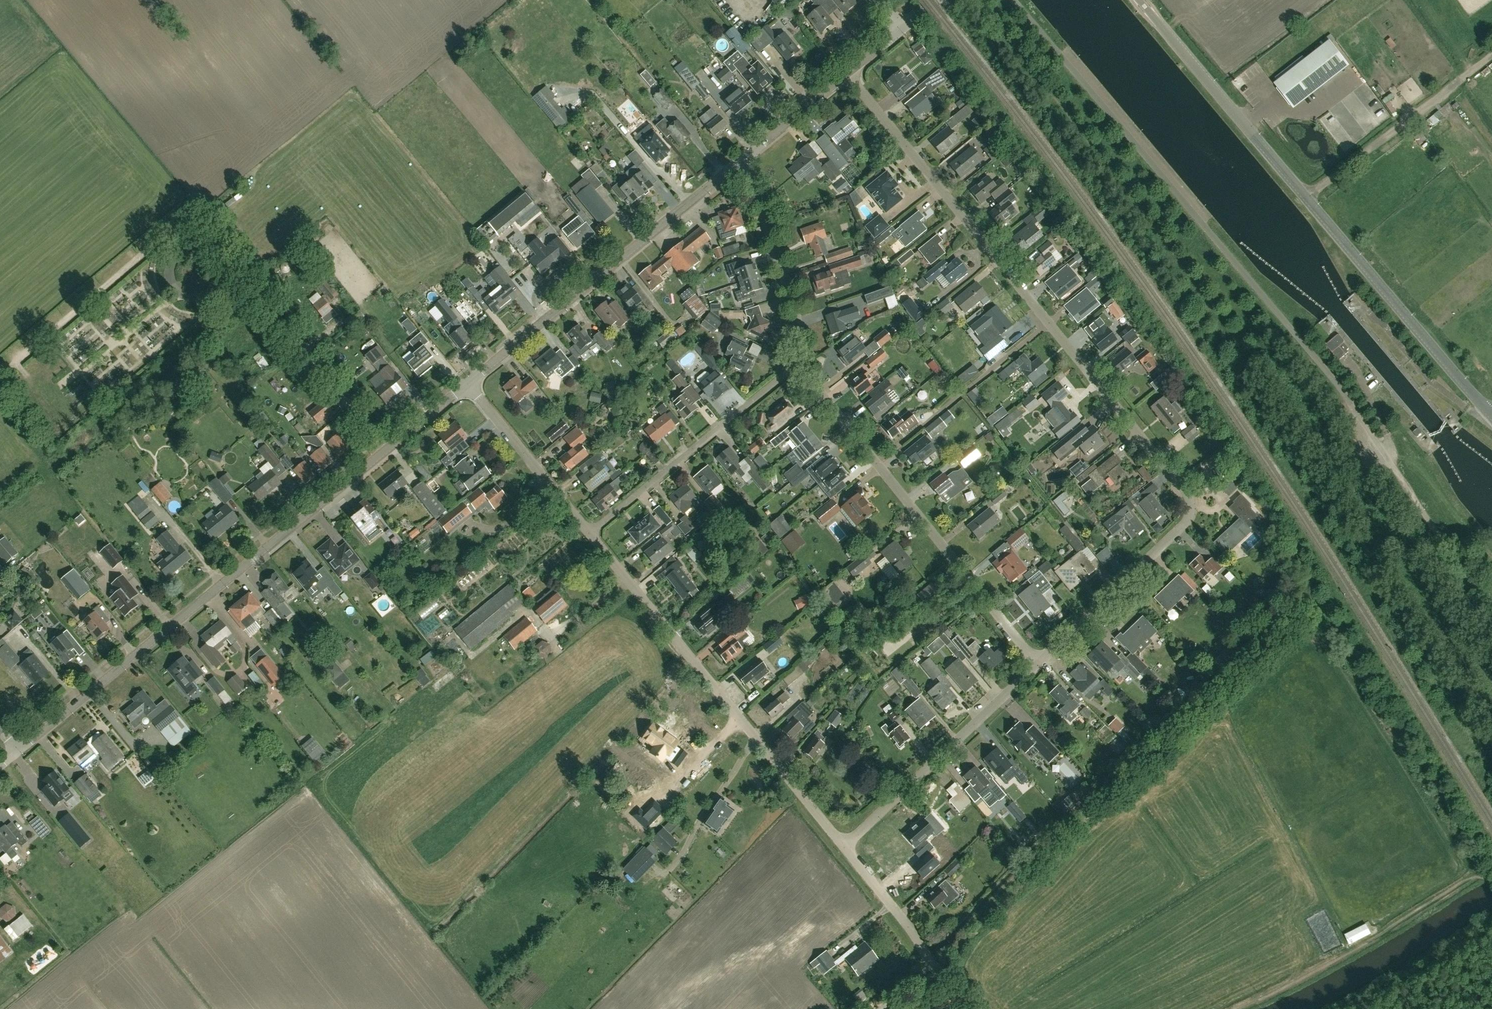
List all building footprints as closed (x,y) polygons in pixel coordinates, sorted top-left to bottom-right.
[(782,0),(772,0),(773,1),(766,11),(773,16),(779,9),(776,5),(782,0)] [(814,3),(816,2),(820,7),(808,17),(820,33),(833,23),(825,14),(831,9),(824,0),(811,0),(814,3)] [(831,9),(837,4),(844,13),(856,4),(853,0),(824,0),(831,9)] [(792,18),(794,16),(786,7),(777,14),(778,16),(792,18)] [(735,21),(741,28),(745,23),(739,17),(735,21)] [(794,54),(799,50),(784,33),(778,39),(767,26),(766,24),(760,29),(761,31),(749,41),(759,53),(771,43),(772,44),(773,43),(787,61),(794,55),(794,54)] [(750,47),(734,28),(726,35),(742,54),(750,47)] [(917,56),(925,50),(922,45),(914,51),(917,56)] [(1278,88),(1284,96),(1291,104),(1346,61),(1334,45),(1278,88)] [(753,88),(758,94),(774,81),(758,62),(751,67),(743,57),(733,65),(741,74),(741,75),(752,88),(753,88)] [(693,91),(695,89),(701,84),(687,67),(679,74),(693,91)] [(731,73),(727,68),(717,76),(723,83),(733,75),(731,73)] [(939,69),(927,79),(932,86),(945,76),(939,69)] [(656,83),(645,70),(640,75),(650,87),(656,83)] [(901,71),(885,83),(894,94),(902,87),(906,92),(918,82),(911,74),(906,78),(901,71)] [(701,84),(695,89),(705,101),(711,96),(701,84)] [(533,98),(559,129),(572,118),(564,107),(561,109),(553,99),(556,97),(546,86),(533,98)] [(654,96),(666,109),(673,103),(662,89),(654,96)] [(735,113),(750,101),(740,89),(724,101),(730,108),(731,108),(735,113)] [(926,114),(938,103),(930,93),(926,89),(921,93),(906,105),(916,117),(924,111),(926,114)] [(595,106),(598,103),(592,95),(588,98),(595,106)] [(961,110),(967,105),(962,99),(956,104),(961,110)] [(954,117),(959,123),(973,112),(968,106),(954,117)] [(714,136),(727,126),(719,116),(718,117),(712,108),(706,113),(712,121),(706,126),(714,136)] [(826,130),(835,141),(832,144),(823,151),(839,170),(847,163),(847,162),(842,156),(844,154),(852,148),(853,147),(845,138),(852,133),(853,135),(859,130),(858,128),(848,116),(834,127),(833,125),(826,130)] [(1434,121),(1441,125),(1444,120),(1438,116),(1434,121)] [(679,144),(684,140),(686,141),(689,139),(688,136),(690,135),(677,120),(671,126),(665,118),(656,126),(666,138),(671,134),(679,144)] [(981,130),(984,127),(986,126),(982,120),(976,124),(981,130)] [(942,154),(958,140),(948,128),(932,142),(942,154)] [(660,160),(661,162),(667,157),(666,155),(670,152),(655,134),(653,132),(651,132),(649,133),(646,136),(645,137),(645,139),(645,141),(640,145),(656,164),(660,160)] [(1423,142),(1427,139),(1422,132),(1415,138),(1420,145),(1423,143),(1423,142)] [(992,160),(1003,151),(994,141),(983,150),(992,160)] [(800,151),(803,155),(796,161),(798,163),(789,170),(798,181),(813,168),(819,175),(825,170),(833,180),(840,175),(830,162),(823,167),(815,158),(817,156),(808,144),(800,151)] [(605,145),(600,150),(605,156),(611,151),(605,145)] [(961,177),(982,160),(972,147),(950,165),(961,177)] [(606,176),(602,171),(596,163),(593,165),(589,160),(588,161),(584,156),(581,158),(590,168),(597,176),(601,181),(606,176)] [(625,173),(631,180),(643,194),(652,186),(645,177),(650,173),(642,163),(637,168),(635,165),(625,173)] [(589,185),(577,196),(599,222),(603,219),(604,221),(613,214),(607,207),(605,208),(605,207),(603,208),(600,204),(603,202),(594,191),(602,185),(589,169),(581,176),(589,185)] [(552,179),(552,176),(550,173),(546,172),(543,175),(543,179),(545,181),(548,182),(552,179)] [(898,186),(897,185),(887,172),(866,189),(886,213),(902,200),(894,189),(897,186),(898,186)] [(991,193),(996,199),(1008,189),(1000,180),(994,185),(987,177),(971,190),(980,202),(991,193)] [(844,179),(835,187),(839,192),(844,189),(848,194),(853,190),(844,179)] [(643,194),(631,180),(624,186),(620,181),(612,187),(620,197),(625,193),(633,202),(643,194)] [(537,198),(528,188),(525,190),(534,201),(537,198)] [(1008,189),(996,199),(1000,204),(989,213),(999,225),(1015,212),(1010,205),(1016,199),(1008,189)] [(498,236),(534,205),(523,191),(486,222),(498,236)] [(570,196),(569,196),(565,200),(575,213),(580,208),(570,196)] [(1042,205),(1031,213),(1038,222),(1049,214),(1042,205)] [(721,240),(746,232),(737,207),(719,213),(723,225),(717,227),(721,240)] [(905,247),(927,230),(920,221),(924,218),(919,211),(900,226),(902,230),(899,232),(903,236),(899,239),(905,247)] [(880,215),(866,227),(874,238),(889,227),(880,215)] [(578,216),(566,226),(573,234),(568,238),(576,248),(583,242),(584,243),(594,234),(588,227),(579,216),(578,216)] [(1021,253),(1042,236),(1032,223),(1011,240),(1021,253)] [(817,257),(827,253),(822,238),(825,237),(821,224),(802,230),(803,234),(808,238),(809,242),(810,241),(812,249),(814,248),(817,257)] [(878,246),(896,231),(892,226),(874,241),(878,246)] [(673,265),(682,277),(699,264),(691,254),(710,239),(701,228),(682,244),(682,243),(665,256),(666,256),(673,265)] [(930,265),(945,253),(939,245),(943,241),(938,234),(918,250),(930,265)] [(560,259),(569,252),(558,238),(549,246),(546,249),(538,239),(531,245),(539,254),(531,261),(541,274),(560,259)] [(1040,276),(1057,262),(1050,254),(1055,250),(1048,241),(1038,249),(1043,254),(1030,264),(1040,276)] [(725,257),(734,254),(731,246),(722,249),(725,257)] [(846,249),(835,253),(837,261),(849,257),(846,249)] [(897,260),(901,265),(914,254),(911,249),(897,260)] [(650,267),(640,275),(653,291),(663,283),(658,277),(673,265),(666,256),(651,269),(650,267)] [(829,266),(831,271),(814,276),(816,282),(813,283),(817,295),(825,292),(824,291),(831,288),(831,290),(844,286),(840,273),(863,266),(859,256),(829,266)] [(929,283),(936,278),(942,273),(950,284),(955,279),(957,282),(967,274),(965,272),(966,270),(957,259),(948,266),(944,260),(924,276),(929,283)] [(740,283),(759,276),(755,264),(742,269),(739,261),(726,265),(730,278),(737,275),(740,283)] [(494,290),(506,305),(517,296),(505,282),(510,278),(500,266),(495,270),(499,275),(494,279),(499,286),(494,290)] [(1068,266),(1059,273),(1063,279),(1051,289),(1052,290),(1050,292),(1054,298),(1057,296),(1059,299),(1081,282),(1068,266)] [(261,274),(272,287),(277,283),(266,270),(261,274)] [(331,301),(338,295),(319,272),(312,277),(331,301)] [(742,290),(735,292),(738,302),(751,298),(750,293),(763,288),(759,276),(740,283),(742,290)] [(955,300),(965,313),(980,300),(984,305),(990,300),(976,283),(955,300)] [(473,296),(477,300),(481,296),(483,299),(495,314),(506,305),(494,290),(489,294),(483,288),(478,292),(473,285),(472,286),(470,284),(466,287),(468,289),(473,296)] [(631,310),(642,302),(648,309),(653,305),(641,291),(636,294),(628,284),(617,293),(631,310)] [(876,301),(893,295),(890,285),(872,291),(876,301)] [(1087,289),(1077,297),(1082,302),(1070,312),(1071,314),(1069,315),(1074,321),(1075,320),(1078,323),(1100,305),(1087,289)] [(331,310),(317,293),(309,299),(323,317),(322,318),(326,324),(338,315),(333,309),(331,310)] [(709,310),(696,294),(683,305),(696,321),(709,310)] [(1105,308),(1114,301),(1111,296),(1101,303),(1105,308)] [(899,297),(891,300),(894,311),(903,308),(899,297)] [(902,304),(912,315),(919,310),(909,298),(902,304)] [(946,298),(937,306),(944,315),(954,307),(946,298)] [(441,300),(435,305),(450,323),(444,328),(462,350),(472,341),(462,328),(463,327),(441,300)] [(476,316),(464,301),(456,308),(468,323),(476,316)] [(616,322),(620,327),(630,319),(615,301),(610,306),(607,302),(596,311),(609,328),(616,322)] [(1115,302),(1114,303),(1108,307),(1116,319),(1123,314),(1115,302)] [(768,342),(770,338),(770,337),(769,333),(767,332),(772,323),(762,318),(758,306),(745,310),(747,316),(750,317),(751,317),(752,322),(747,331),(768,342)] [(1001,334),(1011,325),(996,306),(986,314),(985,316),(972,326),(979,335),(993,324),(1001,334)] [(843,322),(859,317),(856,308),(840,313),(840,312),(827,316),(833,335),(846,330),(843,322)] [(711,312),(705,320),(717,329),(723,321),(711,312)] [(1095,337),(1092,339),(1101,351),(1116,339),(1107,328),(1111,325),(1103,314),(1084,329),(1089,337),(1093,334),(1095,337)] [(604,349),(610,345),(599,332),(594,337),(595,338),(591,341),(579,326),(572,331),(571,330),(567,334),(570,338),(571,337),(576,344),(573,347),(579,355),(588,348),(589,350),(598,342),(604,349)] [(1119,334),(1125,341),(1135,333),(1130,326),(1119,334)] [(880,348),(897,335),(897,334),(893,329),(887,334),(886,332),(874,341),(880,348)] [(427,360),(432,356),(423,346),(428,342),(421,332),(409,342),(416,351),(412,354),(415,357),(407,363),(419,377),(432,366),(427,360)] [(1132,346),(1140,340),(1135,334),(1127,340),(1132,346)] [(1339,360),(1349,352),(1347,350),(1349,349),(1344,343),(1344,340),(1340,336),(1337,335),(1332,340),(1326,345),(1339,360)] [(849,364),(866,350),(856,337),(838,351),(849,364)] [(746,374),(754,358),(745,354),(748,347),(733,339),(725,355),(732,358),(729,366),(746,374)] [(980,350),(988,361),(1002,350),(993,339),(980,350)] [(214,341),(209,346),(213,351),(219,347),(214,341)] [(702,356),(713,371),(719,366),(700,342),(694,347),(702,356)] [(386,403),(407,386),(395,372),(395,373),(388,365),(383,357),(384,357),(376,347),(364,356),(372,366),(376,363),(382,370),(369,381),(375,389),(374,389),(386,403)] [(1119,373),(1135,360),(1125,348),(1115,356),(1116,358),(1110,363),(1119,373)] [(548,378),(555,372),(556,374),(562,378),(575,368),(568,359),(563,363),(552,349),(535,362),(548,378)] [(262,370),(269,365),(263,356),(262,357),(259,353),(258,354),(255,350),(251,353),(254,358),(262,370)] [(1137,358),(1149,373),(1158,365),(1146,351),(1137,358)] [(39,362),(46,356),(43,352),(36,358),(39,362)] [(871,368),(883,359),(878,353),(866,362),(871,368)] [(1036,387),(1048,378),(1044,373),(1047,370),(1038,359),(1031,364),(1023,354),(1004,371),(1009,377),(1018,369),(1021,373),(1023,372),(1036,387)] [(189,381),(204,369),(199,363),(184,374),(189,381)] [(954,380),(960,387),(979,372),(973,365),(954,380)] [(868,380),(871,378),(866,371),(853,380),(854,381),(850,385),(858,395),(871,384),(868,380)] [(716,372),(715,373),(711,376),(708,372),(705,372),(697,378),(697,381),(700,385),(699,386),(707,396),(713,392),(718,398),(728,389),(723,383),(724,382),(716,372)] [(1163,373),(1156,379),(1162,386),(1169,380),(1163,373)] [(689,386),(679,375),(673,380),(682,391),(672,399),(680,409),(678,410),(685,419),(687,417),(688,419),(693,415),(691,413),(697,409),(694,405),(701,399),(690,385),(689,386)] [(510,398),(512,397),(517,403),(529,393),(529,392),(536,386),(530,378),(522,384),(517,377),(504,387),(507,391),(505,392),(510,398)] [(893,391),(894,390),(885,379),(874,388),(879,395),(866,405),(876,418),(898,400),(899,397),(893,391)] [(1056,428),(1062,435),(1080,421),(1074,413),(1070,416),(1059,401),(1067,395),(1058,383),(1042,396),(1053,409),(1046,415),(1045,417),(1054,428),(1056,428)] [(629,391),(623,385),(617,391),(623,397),(629,391)] [(871,385),(864,390),(867,393),(874,388),(871,385)] [(967,394),(967,395),(970,399),(971,398),(975,395),(972,391),(971,391),(967,394)] [(602,395),(592,392),(589,401),(600,404),(602,395)] [(1028,411),(1037,403),(1032,395),(1022,403),(1028,411)] [(1175,403),(1171,406),(1164,397),(1151,408),(1169,430),(1182,420),(1177,414),(1181,411),(1175,403)] [(318,423),(332,411),(324,401),(309,412),(318,423)] [(551,401),(546,405),(553,414),(558,410),(551,401)] [(532,414),(537,408),(532,404),(527,410),(532,414)] [(772,431),(788,418),(787,416),(793,411),(787,404),(783,407),(781,405),(768,416),(772,422),(768,426),(767,428),(770,431),(772,431)] [(278,413),(284,415),(287,409),(281,406),(278,413)] [(1003,407),(988,419),(993,426),(1008,414),(1003,407)] [(1016,409),(1001,420),(993,427),(1003,438),(1010,433),(1007,429),(1023,417),(1016,409)] [(909,411),(899,419),(897,416),(890,421),(889,420),(882,425),(892,437),(905,427),(908,431),(919,422),(909,411)] [(763,426),(765,415),(765,414),(758,413),(756,424),(763,426)] [(654,442),(674,426),(665,414),(644,430),(654,442)] [(925,430),(931,438),(946,426),(940,419),(925,430)] [(564,421),(547,435),(553,442),(569,428),(564,421)] [(792,451),(793,451),(813,435),(803,422),(792,431),(788,427),(769,442),(773,446),(787,435),(796,447),(792,451)] [(469,447),(463,440),(466,437),(455,423),(439,436),(443,440),(437,444),(451,461),(469,447)] [(1095,451),(1103,444),(1095,434),(1098,432),(1093,426),(1079,437),(1074,431),(1051,449),(1061,462),(1080,447),(1084,452),(1092,447),(1095,451)] [(1182,434),(1187,439),(1196,431),(1191,426),(1182,434)] [(339,457),(349,448),(337,434),(329,441),(326,437),(331,432),(327,427),(317,435),(325,445),(328,443),(339,457)] [(564,438),(569,443),(573,448),(567,453),(568,454),(565,456),(564,455),(560,458),(561,459),(559,461),(567,470),(568,468),(569,470),(588,454),(580,444),(586,439),(577,427),(564,438)] [(1417,429),(1413,432),(1417,437),(1421,434),(1422,432),(1419,429),(1417,429)] [(996,439),(991,432),(986,436),(990,442),(996,439)] [(823,447),(813,435),(793,451),(803,464),(823,447)] [(282,445),(287,441),(283,436),(278,440),(282,445)] [(912,464),(913,463),(913,464),(920,458),(923,461),(936,450),(925,436),(905,453),(909,459),(908,459),(912,464)] [(753,455),(766,445),(760,438),(747,448),(747,449),(744,451),(749,458),(753,455)] [(273,469),(281,463),(266,444),(258,450),(273,469)] [(964,468),(980,455),(972,445),(956,457),(964,468)] [(322,470),(332,462),(321,448),(310,456),(322,470)] [(747,458),(742,462),(730,448),(717,459),(731,475),(736,470),(741,477),(747,472),(754,466),(747,458)] [(654,465),(660,460),(651,449),(646,454),(654,465)] [(210,459),(221,463),(223,455),(212,451),(210,459)] [(591,469),(584,475),(580,478),(591,491),(610,476),(613,481),(623,473),(619,469),(617,471),(607,459),(600,451),(585,463),(591,469)] [(1088,496),(1104,483),(1102,481),(1109,475),(1116,483),(1122,479),(1121,478),(1126,474),(1116,463),(1120,460),(1115,454),(1096,470),(1092,466),(1077,478),(1080,482),(1089,475),(1091,479),(1081,487),(1088,496)] [(285,456),(280,459),(287,469),(292,465),(285,456)] [(769,468),(759,456),(753,462),(762,473),(769,468)] [(463,495),(489,474),(480,462),(476,466),(468,457),(456,467),(465,477),(455,485),(463,495)] [(831,457),(826,461),(820,467),(816,462),(806,470),(818,484),(839,467),(838,465),(839,464),(835,458),(833,460),(831,457)] [(305,484),(315,476),(304,461),(293,470),(305,484)] [(427,481),(432,477),(421,462),(415,467),(427,481)] [(783,475),(790,482),(796,477),(803,471),(797,463),(783,475)] [(1030,463),(1025,467),(1031,475),(1036,471),(1030,463)] [(747,472),(763,490),(770,485),(754,466),(747,472)] [(708,493),(721,483),(707,467),(694,477),(708,493)] [(830,499),(840,492),(836,486),(847,477),(846,475),(847,474),(842,468),(841,469),(839,467),(818,484),(826,494),(830,499)] [(965,488),(960,481),(967,475),(962,469),(959,472),(953,472),(947,477),(944,473),(930,484),(940,496),(947,490),(953,498),(965,488)] [(264,475),(261,472),(255,477),(258,480),(247,489),(253,495),(254,495),(258,500),(269,491),(270,492),(281,483),(270,470),(264,475)] [(405,492),(402,487),(407,483),(397,471),(378,485),(389,498),(391,496),(394,501),(405,492)] [(601,510),(603,511),(609,506),(608,505),(618,497),(615,493),(620,489),(617,486),(627,478),(624,473),(602,491),(603,492),(593,500),(601,510)] [(226,482),(229,480),(225,475),(219,479),(223,484),(233,496),(236,493),(226,482)] [(225,505),(233,498),(217,477),(209,484),(225,505)] [(790,482),(794,487),(800,482),(796,477),(790,482)] [(1229,479),(1220,487),(1229,496),(1237,488),(1229,479)] [(160,482),(151,490),(163,505),(172,496),(160,482)] [(435,520),(436,519),(446,511),(422,482),(412,490),(435,520)] [(1009,483),(1005,487),(1009,492),(1014,489),(1009,483)] [(670,498),(684,514),(694,506),(690,501),(695,497),(686,485),(670,498)] [(501,502),(506,497),(497,487),(485,496),(479,489),(439,522),(436,519),(435,520),(425,527),(427,530),(431,528),(433,531),(441,524),(448,534),(477,511),(478,512),(490,503),(495,509),(502,503),(501,502)] [(1006,496),(1006,495),(1001,489),(989,498),(994,505),(1006,496)] [(1147,489),(1141,494),(1133,500),(1137,505),(1140,503),(1154,521),(1165,512),(1151,494),(1147,489)] [(724,509),(713,495),(706,501),(717,515),(724,509)] [(851,513),(859,523),(864,519),(865,520),(867,518),(866,517),(872,512),(858,495),(843,507),(849,515),(851,513)] [(140,519),(151,510),(139,496),(128,505),(140,519)] [(350,519),(364,536),(377,525),(374,522),(379,518),(373,510),(373,509),(365,499),(352,509),(356,514),(350,519)] [(1106,524),(1114,534),(1124,526),(1133,537),(1146,527),(1132,509),(1135,507),(1128,499),(1121,505),(1124,509),(1117,514),(1117,515),(1106,524)] [(823,525),(840,510),(832,500),(813,514),(823,525)] [(1248,527),(1253,522),(1234,501),(1228,506),(1239,518),(1213,543),(1223,553),(1234,542),(1237,545),(1252,531),(1248,527)] [(213,539),(238,519),(227,505),(202,525),(213,539)] [(660,520),(666,516),(659,506),(653,511),(660,520)] [(984,533),(999,521),(989,509),(968,526),(978,539),(985,534),(984,533)] [(159,521),(152,513),(142,521),(148,529),(159,521)] [(650,514),(628,532),(632,536),(630,538),(635,545),(637,543),(638,544),(660,526),(650,514)] [(678,525),(685,534),(695,526),(685,515),(681,519),(682,521),(678,525)] [(785,515),(774,524),(786,537),(796,528),(785,515)] [(1069,544),(1075,538),(1060,519),(1056,522),(1061,529),(1058,530),(1069,544)] [(676,527),(674,529),(670,524),(660,532),(664,538),(671,532),(676,537),(681,533),(676,527)] [(412,539),(419,533),(416,528),(409,535),(412,539)] [(1029,539),(1023,532),(1021,530),(1007,541),(1015,550),(1029,539)] [(167,577),(190,558),(180,546),(179,546),(167,531),(157,539),(170,554),(157,565),(167,577)] [(422,531),(415,537),(417,541),(425,535),(422,531)] [(782,541),(792,553),(805,543),(795,531),(782,541)] [(691,533),(686,537),(690,543),(696,539),(691,533)] [(761,538),(767,545),(772,541),(766,534),(761,538)] [(0,542),(0,554),(7,562),(17,554),(4,538),(0,542)] [(654,564),(672,549),(664,538),(646,553),(654,564)] [(763,556),(769,551),(760,540),(754,545),(763,556)] [(321,551),(322,553),(323,555),(335,570),(342,564),(346,570),(358,560),(345,545),(338,550),(331,541),(324,547),(322,548),(321,551)] [(900,576),(899,574),(913,563),(896,541),(882,552),(886,557),(877,564),(892,582),(900,576)] [(101,552),(113,567),(122,560),(109,545),(101,552)] [(689,556),(697,549),(693,545),(686,551),(689,556)] [(854,578),(872,563),(870,561),(877,555),(872,549),(865,554),(864,554),(846,568),(854,578)] [(1011,581),(1026,570),(1011,551),(993,564),(998,569),(1000,568),(1011,581)] [(1088,575),(1096,569),(1081,551),(1060,567),(1059,565),(1054,569),(1055,572),(1054,572),(1070,592),(1081,583),(1075,575),(1083,568),(1088,575)] [(1199,556),(1189,565),(1202,579),(1209,572),(1213,576),(1220,569),(1211,559),(1206,563),(1199,556)] [(314,576),(318,573),(307,560),(299,566),(301,568),(293,574),(307,591),(319,581),(314,576)] [(669,575),(667,577),(679,591),(677,592),(683,599),(696,588),(680,568),(683,565),(678,560),(666,570),(669,575)] [(74,570),(61,580),(77,599),(90,589),(74,570)] [(1050,606),(1042,595),(1052,587),(1039,571),(1027,581),(1031,586),(1019,596),(1036,617),(1050,606)] [(1032,575),(1029,571),(1023,576),(1026,580),(1032,575)] [(288,589),(275,573),(274,574),(272,574),(270,577),(269,578),(263,583),(268,588),(263,593),(275,609),(285,601),(284,601),(283,601),(281,599),(284,596),(285,594),(283,593),(288,589)] [(372,573),(365,579),(373,588),(380,583),(372,573)] [(111,598),(125,615),(137,606),(131,599),(137,594),(122,576),(113,584),(119,592),(111,598)] [(1186,598),(1193,591),(1178,576),(1155,598),(1167,612),(1184,596),(1186,598)] [(334,581),(327,586),(336,597),(343,592),(334,581)] [(817,595),(829,609),(830,611),(847,597),(834,581),(817,595)] [(512,612),(523,602),(509,584),(454,630),(470,650),(514,613),(512,612)] [(925,605),(940,594),(932,584),(917,595),(918,596),(912,600),(915,604),(921,600),(925,605)] [(535,595),(528,587),(522,592),(529,600),(535,595)] [(545,623),(566,606),(552,590),(540,600),(540,601),(537,603),(540,606),(535,610),(545,623)] [(734,598),(727,590),(713,601),(720,609),(734,598)] [(239,601),(250,615),(256,622),(256,621),(250,615),(262,605),(251,593),(244,599),(243,597),(239,601)] [(804,609),(812,605),(807,594),(799,598),(799,599),(795,601),(798,610),(803,607),(804,609)] [(256,622),(250,615),(239,601),(235,604),(236,606),(231,610),(229,612),(244,631),(256,622)] [(699,629),(697,630),(701,635),(702,634),(704,635),(706,633),(708,636),(716,629),(715,626),(717,624),(724,618),(718,611),(718,610),(716,607),(712,602),(697,614),(701,619),(695,624),(699,629)] [(90,632),(97,641),(104,635),(103,634),(108,629),(103,622),(108,618),(98,606),(93,610),(94,613),(84,621),(91,631),(90,632)] [(844,607),(837,611),(833,615),(839,623),(850,616),(844,607)] [(270,610),(267,612),(264,615),(278,632),(284,627),(270,610)] [(12,630),(23,621),(14,611),(3,621),(12,630)] [(504,635),(503,636),(514,649),(537,631),(526,617),(504,635)] [(1123,648),(1124,647),(1132,655),(1156,633),(1142,618),(1122,637),(1120,635),(1115,639),(1123,648)] [(1257,637),(1250,628),(1251,619),(1244,618),(1242,628),(1249,629),(1244,634),(1251,642),(1257,637)] [(248,629),(256,638),(267,629),(259,620),(248,629)] [(237,641),(231,633),(221,621),(202,637),(207,644),(202,649),(213,662),(217,667),(225,661),(221,656),(220,657),(213,648),(226,637),(232,645),(237,641)] [(737,623),(724,633),(715,641),(719,647),(715,650),(725,662),(746,646),(739,637),(745,633),(737,623)] [(72,648),(74,649),(79,645),(67,630),(62,634),(62,635),(51,644),(61,656),(60,657),(66,664),(75,657),(69,650),(72,648)] [(959,651),(943,633),(938,638),(954,655),(959,651)] [(773,647),(774,649),(783,642),(777,634),(763,646),(767,652),(773,647)] [(973,652),(979,658),(990,671),(1000,662),(999,662),(1006,656),(1000,649),(993,654),(989,649),(985,653),(975,642),(968,648),(957,636),(951,641),(966,658),(973,652)] [(821,651),(831,642),(827,638),(817,646),(821,651)] [(20,659),(14,652),(2,639),(0,640),(0,658),(9,668),(20,659)] [(1134,680),(1137,683),(1142,678),(1127,662),(1124,666),(1102,643),(1088,657),(1097,666),(1099,665),(1106,672),(1112,666),(1116,671),(1118,668),(1120,670),(1123,668),(1134,680)] [(292,655),(285,646),(279,650),(286,659),(292,655)] [(43,674),(46,671),(29,649),(20,657),(25,662),(20,666),(35,684),(45,676),(43,674)] [(431,663),(438,657),(435,653),(428,659),(431,663)] [(809,656),(803,661),(808,666),(814,661),(811,659),(814,656),(811,653),(809,656)] [(274,687),(285,678),(267,656),(257,665),(274,687)] [(203,674),(196,665),(191,669),(188,665),(189,664),(183,657),(168,670),(189,696),(198,689),(193,682),(203,674)] [(744,684),(749,679),(753,684),(769,671),(758,658),(737,675),(744,684)] [(935,677),(940,673),(929,659),(921,665),(932,680),(935,677)] [(791,660),(784,663),(787,670),(794,666),(791,660)] [(964,692),(977,681),(958,660),(946,670),(964,692)] [(335,661),(324,670),(334,681),(344,673),(335,661)] [(788,686),(803,673),(797,665),(793,669),(794,670),(782,679),(788,686)] [(1099,684),(1098,683),(1087,672),(1086,673),(1079,666),(1070,675),(1077,682),(1073,685),(1084,696),(1088,700),(1102,687),(1099,684)] [(1147,680),(1152,685),(1159,678),(1155,675),(1147,667),(1141,674),(1147,680)] [(921,693),(899,668),(892,675),(902,686),(904,685),(915,698),(921,693)] [(208,682),(218,695),(224,690),(214,677),(208,682)] [(1099,684),(1102,687),(1104,689),(1102,691),(1107,697),(1114,691),(1103,680),(1099,684)] [(1153,685),(1152,685),(1147,680),(1142,685),(1147,690),(1153,685)] [(955,699),(947,689),(941,681),(939,682),(928,692),(942,710),(955,699)] [(1070,697),(1069,695),(1059,685),(1054,689),(1053,688),(1050,691),(1051,693),(1049,694),(1060,706),(1057,708),(1064,715),(1070,709),(1073,712),(1079,706),(1070,697)] [(160,732),(179,716),(171,706),(170,707),(165,700),(156,707),(143,691),(133,699),(136,702),(134,704),(135,705),(132,707),(131,706),(124,712),(131,722),(130,723),(133,727),(147,716),(152,722),(153,722),(160,732)] [(781,705),(789,698),(784,692),(764,709),(772,718),(783,709),(781,705)] [(807,703),(811,708),(817,703),(813,698),(807,703)] [(922,727),(933,717),(918,699),(907,709),(911,714),(910,715),(915,721),(916,720),(922,727)] [(802,702),(792,711),(796,716),(793,719),(782,731),(791,740),(798,733),(797,732),(800,728),(806,733),(811,727),(805,721),(813,713),(802,702)] [(889,705),(883,709),(893,722),(899,717),(889,705)] [(1173,719),(1177,719),(1179,717),(1180,713),(1173,707),(1169,706),(1166,709),(1167,713),(1173,719)] [(1087,720),(1093,714),(1086,707),(1080,712),(1087,720)] [(834,727),(842,717),(834,710),(826,721),(834,727)] [(1117,733),(1123,727),(1115,719),(1109,725),(1117,733)] [(903,744),(909,738),(899,726),(898,727),(895,722),(888,728),(891,732),(889,734),(896,743),(895,744),(899,749),(904,745),(903,744)] [(1044,756),(1053,747),(1033,727),(1028,732),(1019,723),(1008,734),(1015,741),(1012,744),(1018,750),(1020,747),(1025,752),(1033,745),(1044,756)] [(644,738),(645,739),(646,737),(655,743),(653,745),(656,747),(651,753),(662,761),(664,757),(666,754),(669,756),(669,755),(674,758),(671,762),(677,767),(687,754),(680,750),(679,752),(674,749),(675,746),(678,743),(653,725),(644,738)] [(1107,739),(1112,734),(1105,726),(1100,731),(1107,739)] [(809,758),(810,757),(812,758),(817,752),(816,751),(817,749),(823,754),(832,742),(826,736),(825,738),(821,735),(822,733),(817,730),(813,735),(815,736),(803,751),(805,752),(804,754),(809,758)] [(97,733),(89,740),(90,741),(86,744),(83,740),(69,751),(83,768),(97,756),(96,755),(99,753),(105,759),(102,761),(109,769),(124,758),(105,735),(101,738),(99,736),(98,737),(96,734),(97,733)] [(312,737),(302,746),(316,762),(326,754),(312,737)] [(638,759),(647,751),(641,745),(633,753),(638,759)] [(999,777),(1008,769),(1022,785),(1029,779),(1015,762),(1011,766),(997,749),(984,760),(986,761),(984,763),(990,770),(992,768),(999,777)] [(988,782),(975,767),(963,778),(981,798),(990,791),(998,802),(1005,796),(992,780),(988,782)] [(42,791),(44,794),(54,806),(63,799),(61,795),(69,789),(65,784),(66,783),(61,776),(60,778),(55,772),(43,781),(47,787),(42,791)] [(97,789),(86,775),(75,784),(87,797),(97,789)] [(959,813),(971,803),(955,784),(947,791),(953,798),(949,801),(959,813)] [(717,834),(720,830),(734,811),(728,806),(729,805),(721,799),(703,824),(717,834)] [(643,813),(637,819),(637,820),(646,828),(663,811),(654,802),(643,813)] [(59,822),(68,832),(80,847),(90,839),(77,824),(69,814),(59,822)] [(46,828),(42,822),(38,817),(30,823),(34,828),(38,833),(46,828)] [(680,826),(673,818),(664,827),(672,834),(680,826)] [(930,828),(923,820),(923,819),(905,835),(910,841),(910,842),(911,843),(915,847),(924,840),(925,841),(933,833),(936,837),(942,832),(935,824),(930,828)] [(12,847),(19,842),(22,846),(28,842),(19,830),(13,835),(6,826),(0,831),(0,844),(7,853),(1,859),(6,865),(18,855),(12,847)] [(663,829),(652,840),(666,854),(677,843),(663,829)] [(912,867),(923,878),(938,864),(928,853),(934,847),(929,842),(919,852),(923,857),(912,867)] [(656,859),(644,848),(623,870),(635,881),(656,859)] [(945,871),(951,877),(963,866),(957,859),(945,871)] [(4,868),(0,871),(0,885),(11,876),(4,868)] [(934,908),(941,902),(946,907),(957,897),(952,892),(954,891),(944,881),(925,898),(934,908)] [(1366,925),(1345,935),(1345,936),(1350,945),(1371,934),(1366,925)] [(12,953),(0,937),(0,962),(12,953)] [(858,975),(877,960),(864,942),(856,948),(854,946),(834,962),(826,951),(810,964),(813,969),(817,966),(823,974),(836,965),(845,959),(858,975)]
